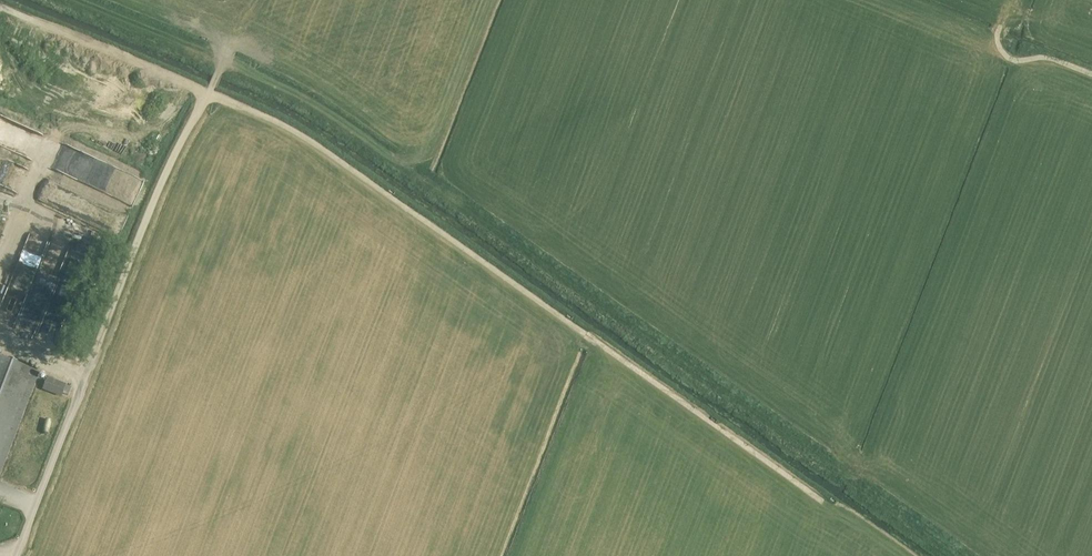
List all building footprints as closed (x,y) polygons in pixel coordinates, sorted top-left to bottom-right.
[(116,169),(65,144),(53,168),(105,192),(116,169)] [(51,179),(40,198),(52,205),(63,186),(51,179)] [(37,335),(46,307),(47,308),(51,295),(32,289),(47,244),(26,237),(0,316),(0,318),(17,324),(16,328),(37,335)] [(45,320),(54,322),(53,328),(60,330),(65,315),(54,312),(53,314),(47,313),(45,320)] [(39,373),(0,358),(0,474),(39,373)] [(66,387),(48,380),(44,391),(62,398),(66,387)]
